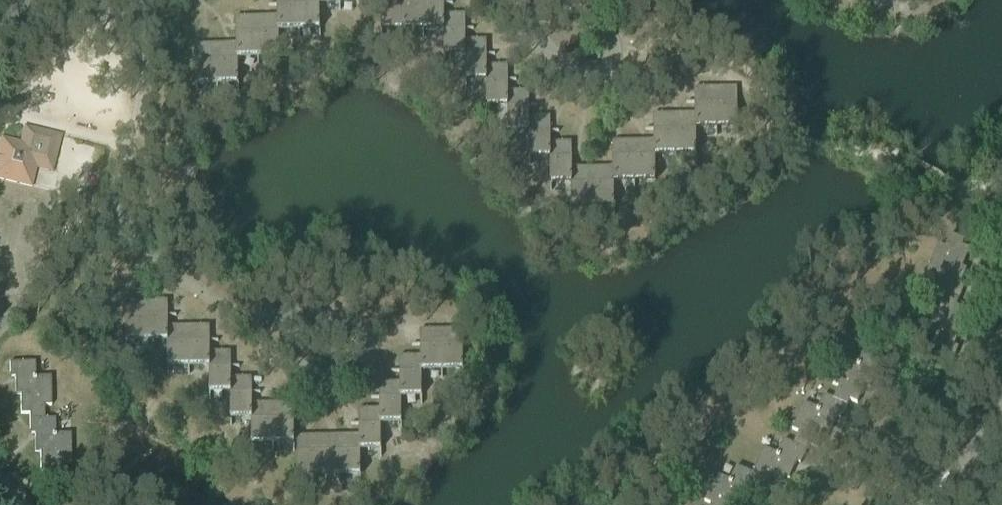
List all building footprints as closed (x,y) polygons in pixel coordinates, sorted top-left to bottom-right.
[(277,16),(277,31),(278,31),(298,30),(299,38),(298,0),(276,0),(277,5),(268,5),(268,6),(277,6),(277,16)] [(299,38),(300,38),(299,30),(319,29),(319,37),(320,37),(319,3),(318,3),(318,0),(298,0),(299,38)] [(318,3),(319,3),(339,3),(339,11),(340,11),(339,0),(318,0),(318,3)] [(340,11),(340,3),(360,2),(360,10),(361,10),(361,0),(339,0),(340,11)] [(402,38),(402,0),(380,0),(381,38),(382,38),(382,30),(402,30),(402,38)] [(423,37),(422,0),(402,0),(402,38),(403,38),(403,30),(423,30),(423,37)] [(443,29),(444,29),(444,15),(444,4),(453,4),(452,3),(444,3),(444,0),(422,0),(423,37),(424,37),(424,30),(443,29)] [(445,55),(465,55),(466,55),(465,40),(465,30),(473,30),(473,29),(465,29),(465,14),(444,15),(444,29),(443,29),(444,63),(445,63),(445,55)] [(277,16),(257,17),(258,65),(259,65),(259,57),(278,57),(278,64),(279,64),(278,31),(277,31),(277,16)] [(235,17),(236,43),(237,58),(238,58),(257,57),(258,65),(257,17),(235,17)] [(466,81),(486,81),(487,81),(487,66),(486,56),(495,55),(495,54),(486,55),(486,40),(465,40),(466,55),(465,55),(465,89),(466,88),(466,81)] [(236,43),(216,44),(217,92),(218,92),(218,85),(237,84),(238,92),(239,92),(238,58),(237,58),(236,43)] [(217,92),(216,44),(195,45),(196,93),(197,93),(197,85),(217,85),(217,92)] [(487,107),(507,106),(508,106),(508,91),(508,81),(516,81),(516,80),(508,80),(508,65),(487,66),(487,81),(486,81),(487,114),(488,114),(487,107)] [(694,103),(695,113),(695,128),(696,128),(716,128),(716,136),(715,87),(694,88),(694,102),(686,102),(686,104),(694,103)] [(737,87),(715,87),(716,136),(717,136),(717,128),(736,128),(737,135),(738,135),(737,87)] [(509,132),(529,132),(530,132),(529,117),(529,107),(537,107),(537,106),(529,106),(529,91),(508,91),(508,106),(507,106),(508,140),(509,140),(509,132)] [(695,113),(674,114),(675,162),(676,162),(676,155),(695,154),(695,162),(696,162),(696,128),(695,128),(695,113)] [(653,130),(654,141),(654,155),(655,155),(675,155),(675,162),(674,114),(653,115),(653,129),(645,129),(645,130),(653,130)] [(530,158),(550,157),(551,157),(551,143),(550,132),(559,132),(559,131),(550,131),(550,117),(529,117),(530,132),(529,132),(529,165),(530,165),(530,158)] [(60,134),(25,127),(21,143),(1,138),(0,143),(0,180),(11,183),(31,188),(36,167),(51,170),(60,134)] [(612,141),(612,167),(613,182),(614,182),(633,182),(634,189),(633,141),(612,141)] [(654,141),(633,141),(634,189),(635,189),(634,181),(654,181),(654,189),(655,189),(655,155),(654,155),(654,141)] [(551,183),(571,183),(572,183),(572,168),(571,142),(551,143),(551,157),(550,157),(550,191),(551,191),(551,183)] [(612,167),(592,168),(593,216),(594,216),(593,208),(613,208),(613,216),(614,216),(614,182),(613,182),(612,167)] [(572,183),(571,183),(572,217),(573,217),(573,209),(592,208),(593,216),(592,168),(572,168),(572,183)] [(935,291),(944,296),(958,301),(964,288),(959,286),(967,269),(962,267),(970,249),(962,246),(964,240),(950,234),(945,247),(938,244),(927,271),(941,277),(935,291)] [(958,301),(944,296),(939,307),(933,304),(921,331),(935,337),(929,351),(952,362),(958,348),(954,346),(961,330),(956,328),(964,310),(956,306),(958,301)] [(147,341),(167,341),(168,341),(168,326),(168,316),(176,316),(176,315),(168,315),(168,300),(146,301),(147,349),(148,349),(147,341)] [(147,349),(146,301),(125,301),(126,349),(127,349),(127,342),(146,341),(147,349)] [(188,375),(189,375),(189,326),(168,326),(168,341),(167,341),(168,375),(169,375),(169,367),(188,367),(188,375)] [(189,367),(209,367),(210,367),(210,352),(210,342),(218,342),(218,341),(210,341),(210,326),(189,326),(189,375),(189,367)] [(462,329),(441,330),(442,378),(442,370),(462,370),(462,378),(463,378),(462,329)] [(420,346),(420,356),(421,371),(422,371),(441,370),(441,378),(442,378),(441,330),(420,330),(420,345),(412,345),(412,346),(420,346)] [(838,387),(833,399),(847,405),(849,400),(857,404),(865,386),(870,388),(877,371),(881,373),(887,360),(864,350),(858,364),(844,357),(832,384),(838,387)] [(210,393),(230,392),(231,392),(231,378),(231,367),(239,367),(239,366),(231,366),(231,352),(210,352),(210,367),(209,367),(210,400),(211,400),(210,393)] [(400,372),(400,382),(400,397),(401,397),(421,397),(421,404),(422,404),(422,371),(421,371),(420,356),(399,356),(400,371),(391,371),(391,372),(400,372)] [(29,415),(29,420),(44,420),(44,407),(51,407),(50,377),(35,378),(35,362),(9,363),(9,378),(14,378),(15,395),(20,395),(20,415),(29,415)] [(232,418),(251,418),(252,418),(252,403),(252,393),(260,393),(260,392),(252,392),(252,377),(231,378),(231,392),(230,392),(231,426),(232,426),(232,418)] [(379,398),(379,409),(380,423),(381,423),(400,423),(401,431),(402,431),(401,397),(400,397),(400,382),(379,383),(379,397),(371,397),(371,398),(379,398)] [(798,432),(793,444),(807,450),(809,445),(817,449),(825,431),(830,433),(837,417),(841,419),(847,405),(833,399),(824,395),(818,409),(803,403),(792,430),(798,432)] [(252,418),(251,418),(252,452),(253,452),(253,444),(272,444),(273,452),(273,403),(252,403),(252,418)] [(294,403),(273,403),(273,452),(274,452),(274,444),(293,444),(293,451),(294,451),(294,403)] [(359,425),(359,435),(359,450),(360,450),(380,449),(380,457),(381,457),(381,423),(380,423),(379,409),(358,409),(359,424),(350,424),(350,425),(359,425)] [(44,420),(29,420),(29,435),(34,435),(34,453),(39,452),(40,472),(49,472),(49,478),(64,478),(63,464),(71,464),(70,435),(55,435),(55,420),(44,420)] [(339,435),(318,436),(319,484),(319,476),(339,476),(339,484),(340,484),(339,435)] [(359,435),(339,435),(340,484),(340,476),(360,476),(360,483),(361,483),(360,450),(359,450),(359,435)] [(319,484),(318,436),(296,436),(297,484),(298,484),(298,476),(318,476),(318,484),(319,484)] [(763,448),(752,474),(760,477),(754,491),(766,496),(769,490),(777,494),(785,476),(789,478),(796,462),(801,464),(807,450),(793,444),(783,440),(777,454),(763,448)] [(711,504),(736,504),(737,503),(742,504),(749,489),(754,491),(760,477),(752,474),(736,467),(730,481),(716,475),(704,502),(711,504)]
